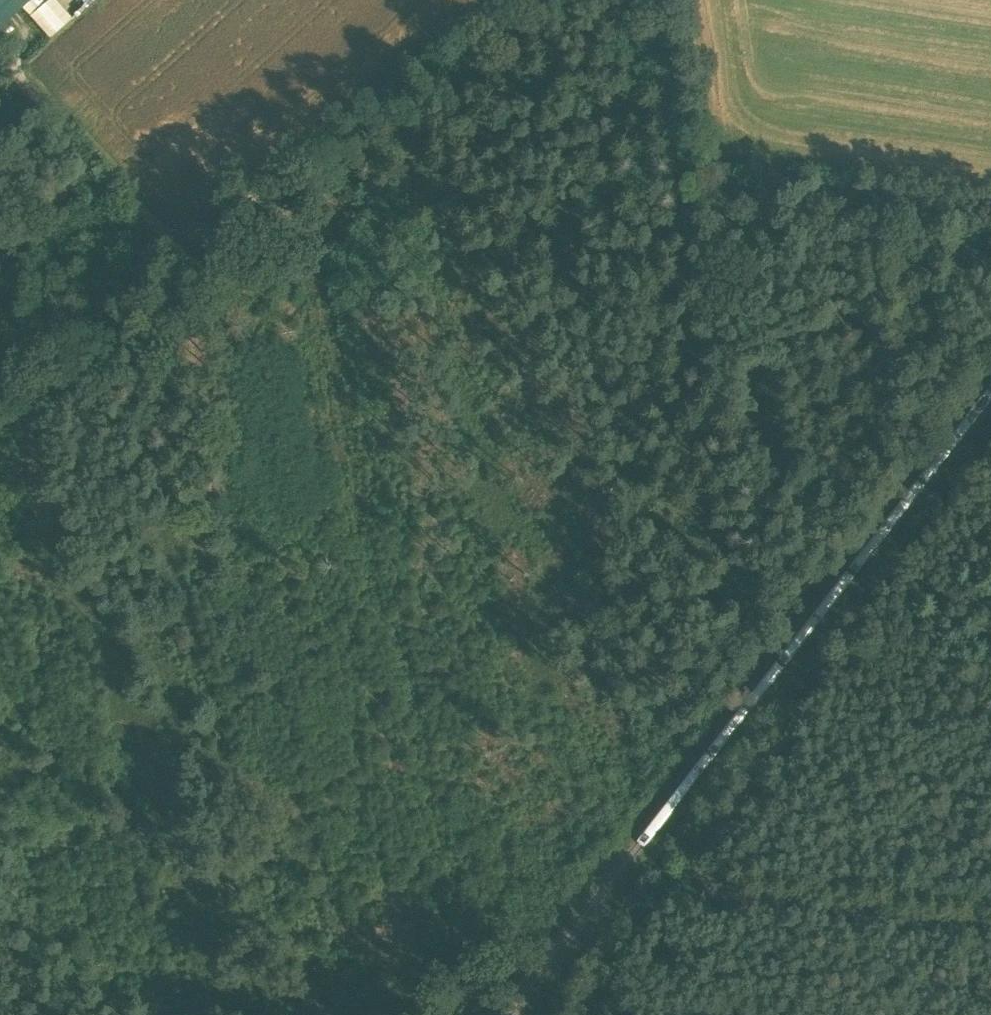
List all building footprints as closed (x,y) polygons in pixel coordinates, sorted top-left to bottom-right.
[(16,6),(20,10),(31,0),(0,0),(0,23),(16,6)]
